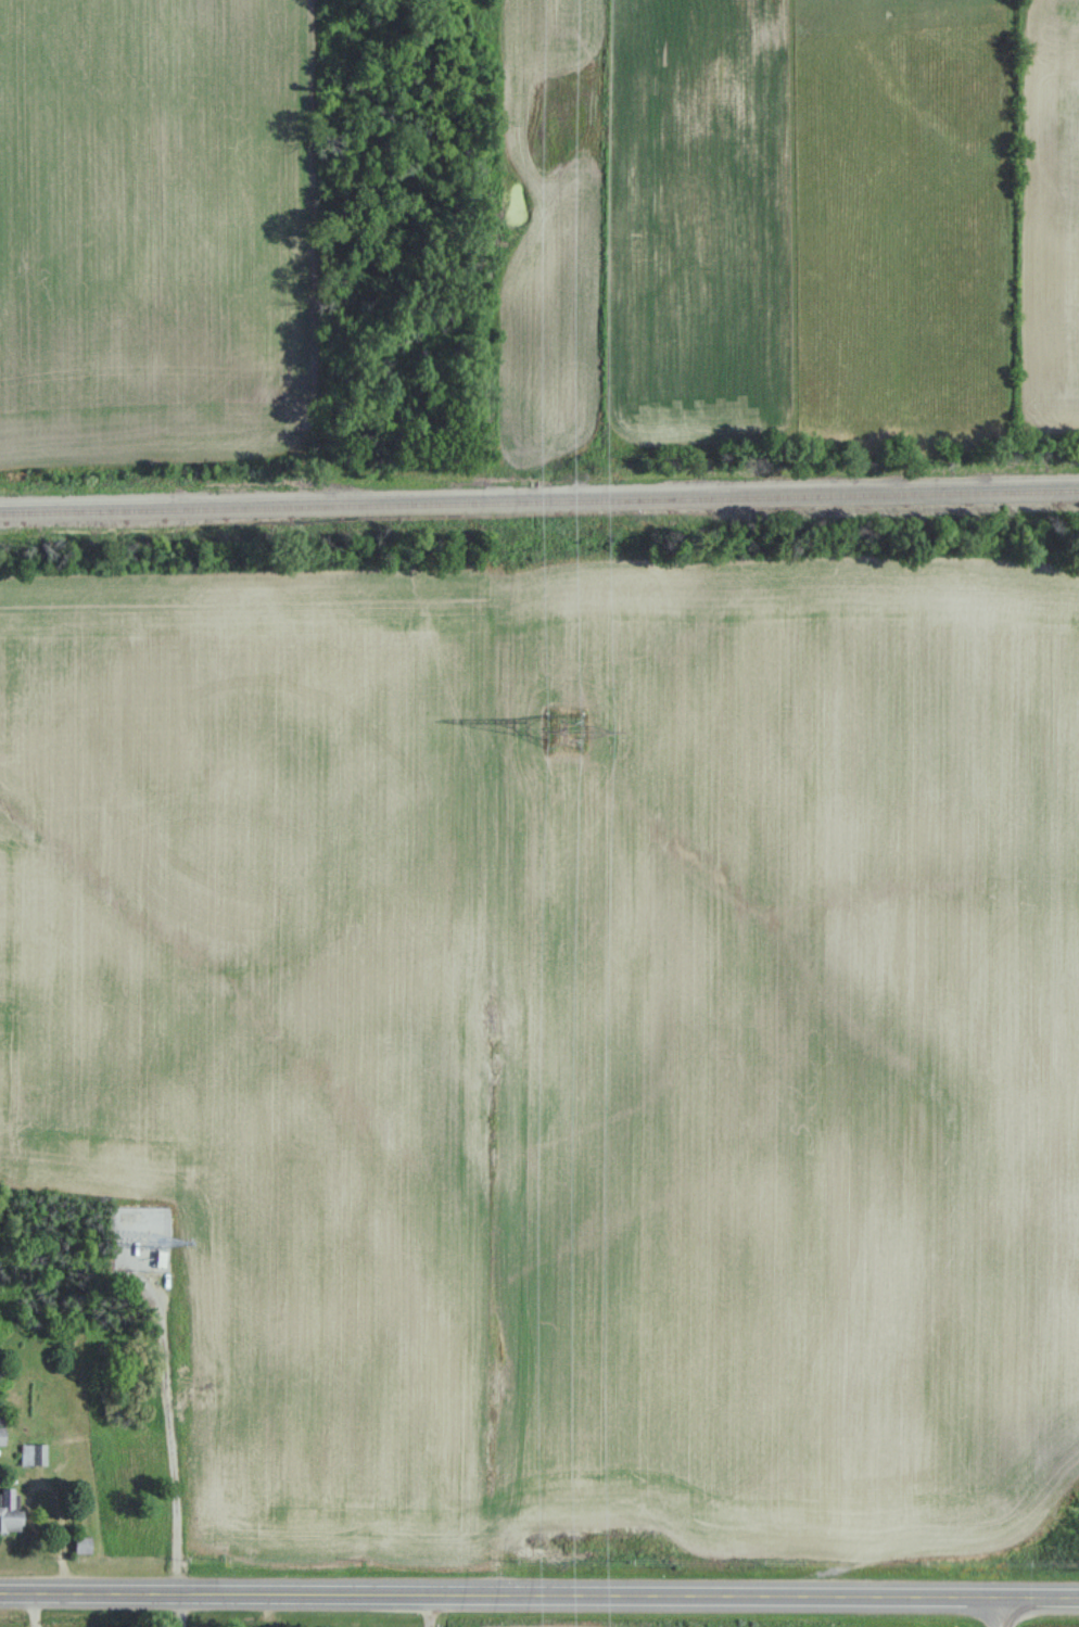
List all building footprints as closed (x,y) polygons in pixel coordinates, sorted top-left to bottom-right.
[(21,1462),(45,1462),(44,1444),(21,1444),(21,1462)] [(23,1508),(16,1508),(18,1487),(0,1486),(0,1531),(21,1533),(23,1508)] [(75,1550),(90,1551),(91,1536),(76,1536),(75,1550)]
